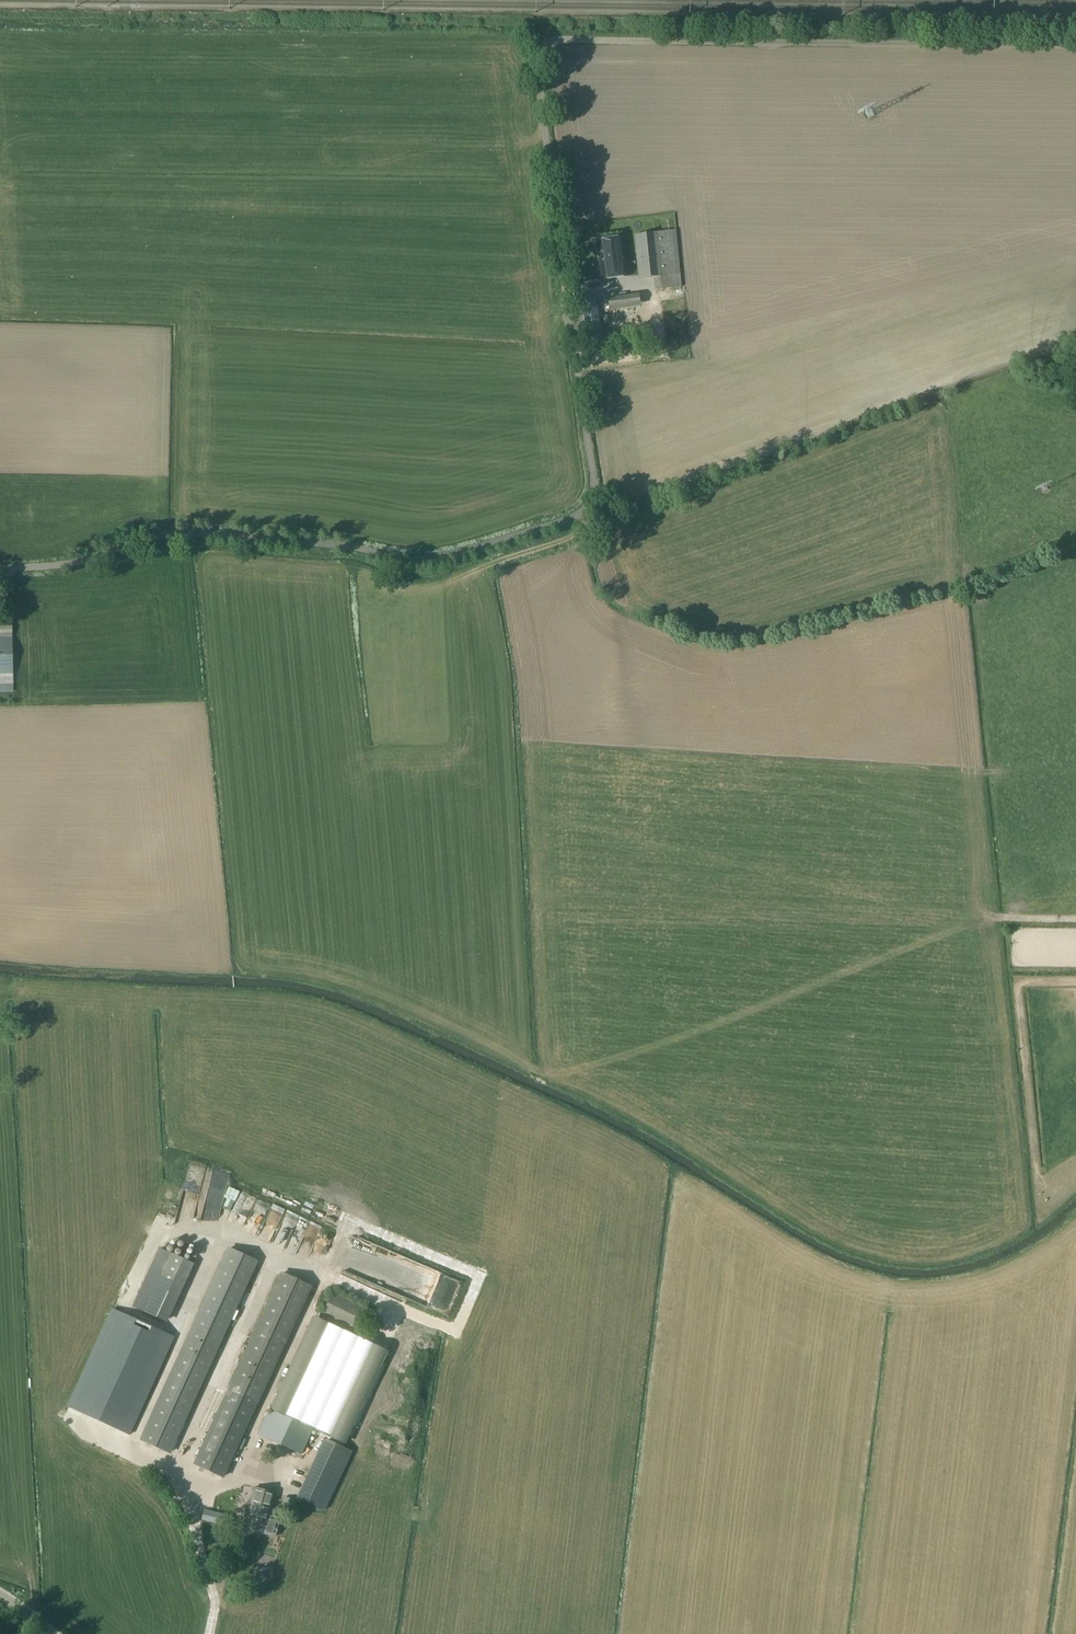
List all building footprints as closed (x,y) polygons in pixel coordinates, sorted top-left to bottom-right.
[(634,235),(638,279),(653,277),(655,290),(681,287),(676,229),(634,235)] [(596,240),(602,279),(627,276),(622,236),(596,240)] [(596,299),(581,301),(586,341),(601,339),(596,299)] [(13,683),(13,636),(12,636),(12,623),(0,623),(0,683),(13,683)] [(265,1213),(278,1218),(282,1209),(269,1204),(265,1213)] [(314,1239),(318,1228),(306,1223),(307,1220),(296,1216),(294,1221),(305,1225),(302,1234),(314,1239)] [(227,1247),(182,1349),(141,1440),(168,1452),(256,1261),(227,1247)] [(191,1263),(171,1253),(144,1312),(164,1321),(191,1263)] [(222,1477),(309,1286),(282,1273),(194,1464),(222,1477)] [(370,1308),(333,1291),(321,1316),(358,1333),(370,1308)] [(113,1309),(69,1407),(126,1433),(130,1434),(174,1337),(140,1322),(113,1309)] [(266,1418),(258,1434),(301,1455),(357,1337),(334,1326),(324,1349),(304,1340),(268,1418),(266,1418)] [(300,1498),(304,1500),(324,1510),(340,1475),(316,1464),(315,1466),(312,1471),(307,1482),(302,1494),(300,1498)] [(282,1485),(285,1472),(278,1470),(275,1484),(282,1485)] [(270,1514),(275,1493),(253,1488),(248,1510),(250,1511),(245,1530),(262,1534),(263,1534),(274,1537),(278,1522),(272,1520),(274,1515),(270,1514)] [(204,1509),(201,1519),(222,1524),(225,1514),(213,1511),(211,1511),(204,1509)] [(258,1544),(256,1564),(271,1566),(273,1546),(258,1544)]
